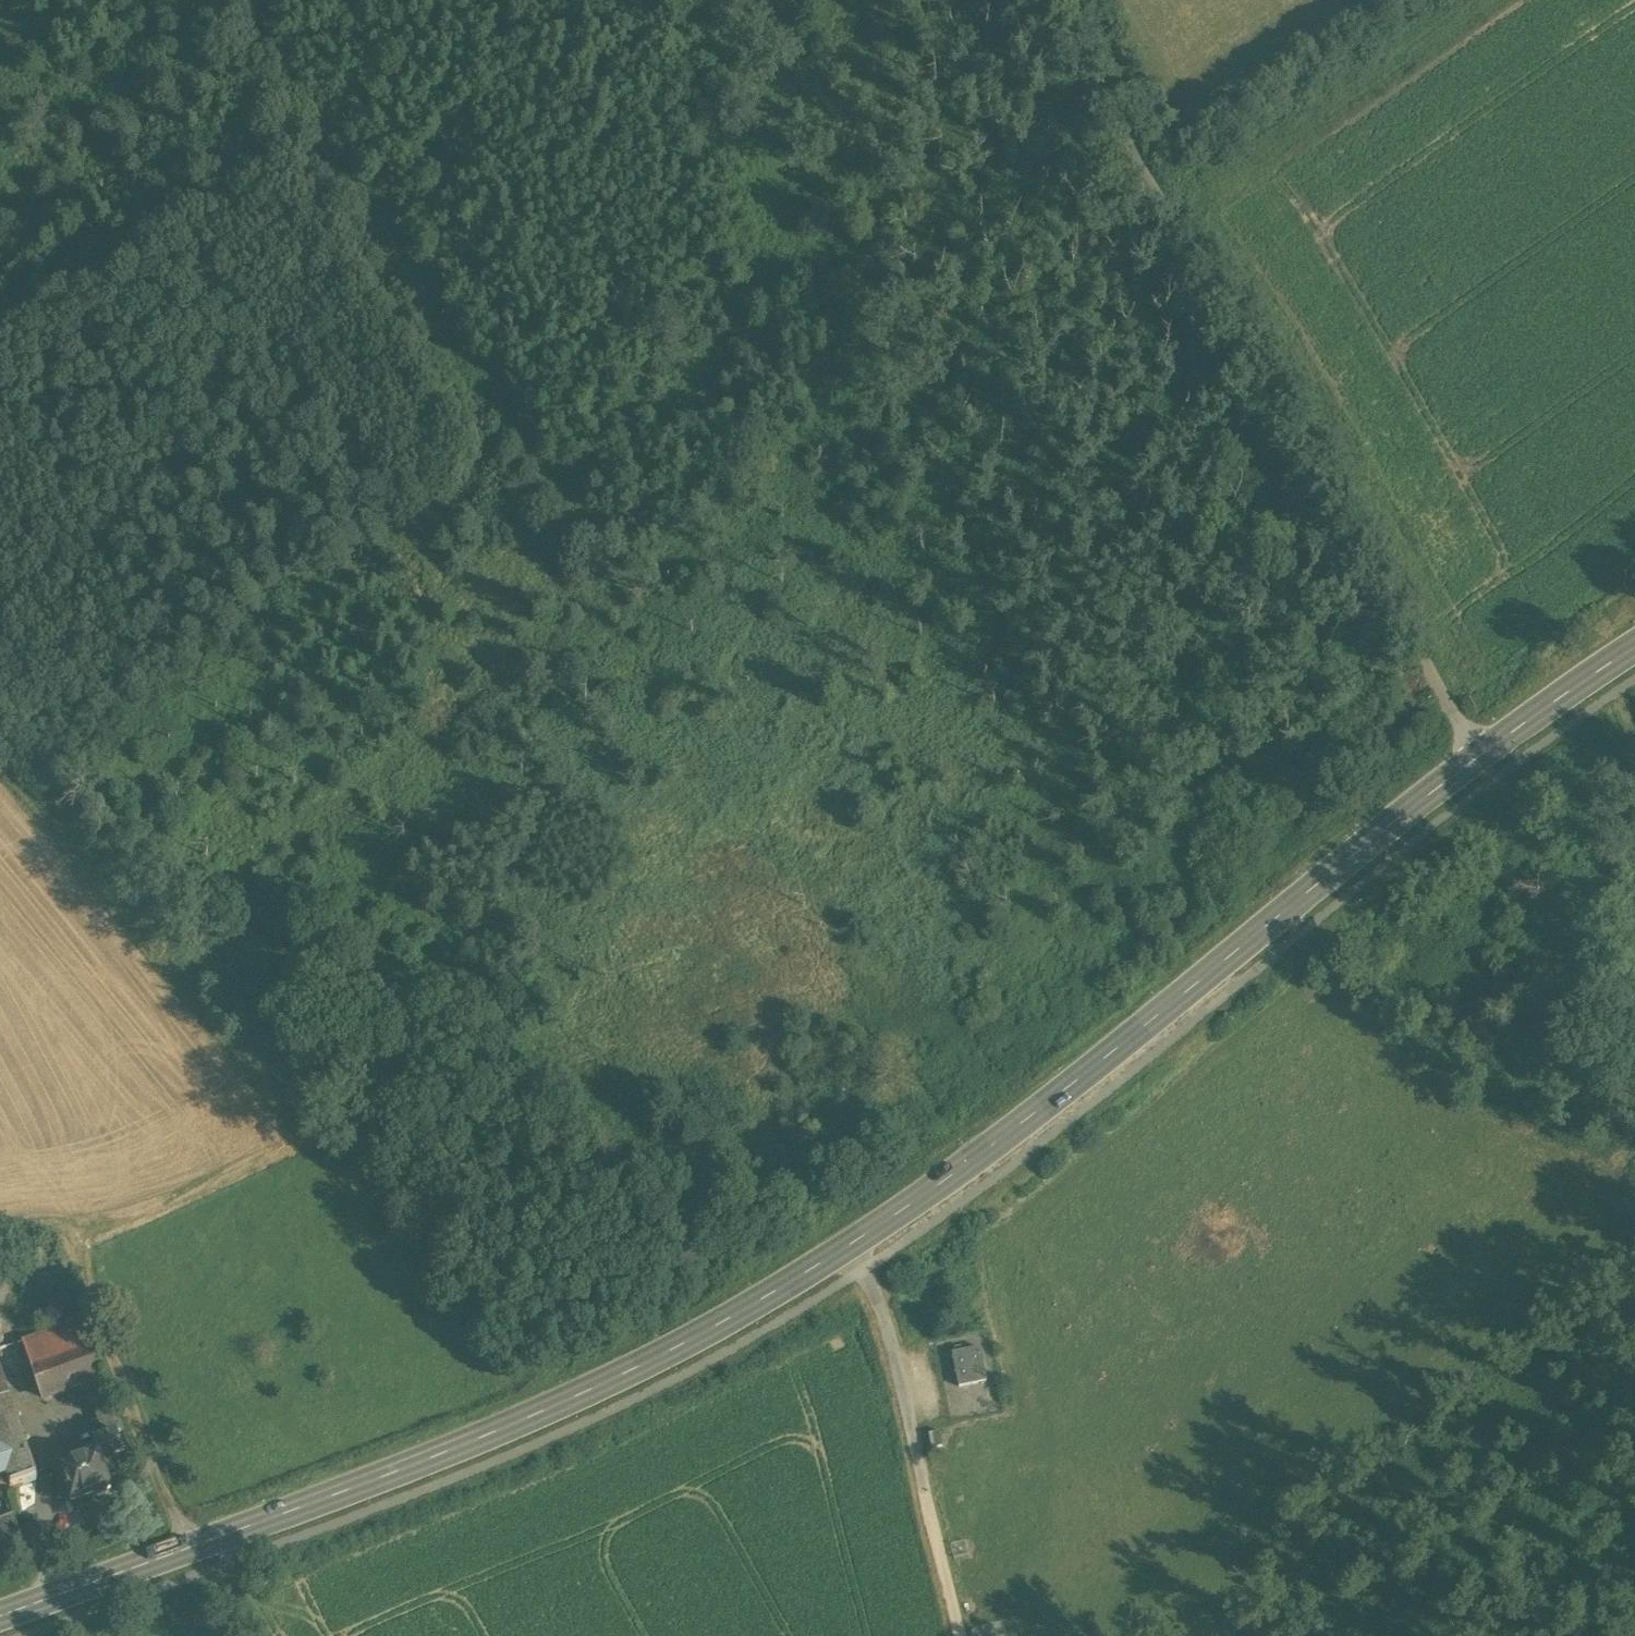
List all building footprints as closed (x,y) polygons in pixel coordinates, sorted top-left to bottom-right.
[(21,1340),(30,1367),(92,1346),(83,1319),(21,1340)] [(92,1346),(30,1367),(40,1398),(83,1384),(102,1378),(92,1346)] [(980,1348),(953,1353),(959,1387),(987,1382),(980,1348)] [(0,1374),(0,1401),(8,1398),(0,1374)] [(102,1378),(83,1384),(99,1432),(115,1427),(116,1427),(119,1426),(102,1378)] [(8,1398),(0,1401),(0,1472),(5,1470),(10,1484),(36,1475),(8,1398)] [(125,1454),(116,1427),(115,1427),(99,1432),(86,1437),(92,1453),(96,1464),(125,1454)] [(932,1449),(945,1446),(942,1430),(929,1433),(932,1449)] [(92,1453),(50,1469),(65,1508),(107,1491),(96,1464),(92,1453)] [(0,1521),(0,1540),(17,1533),(10,1516),(0,1521)]
